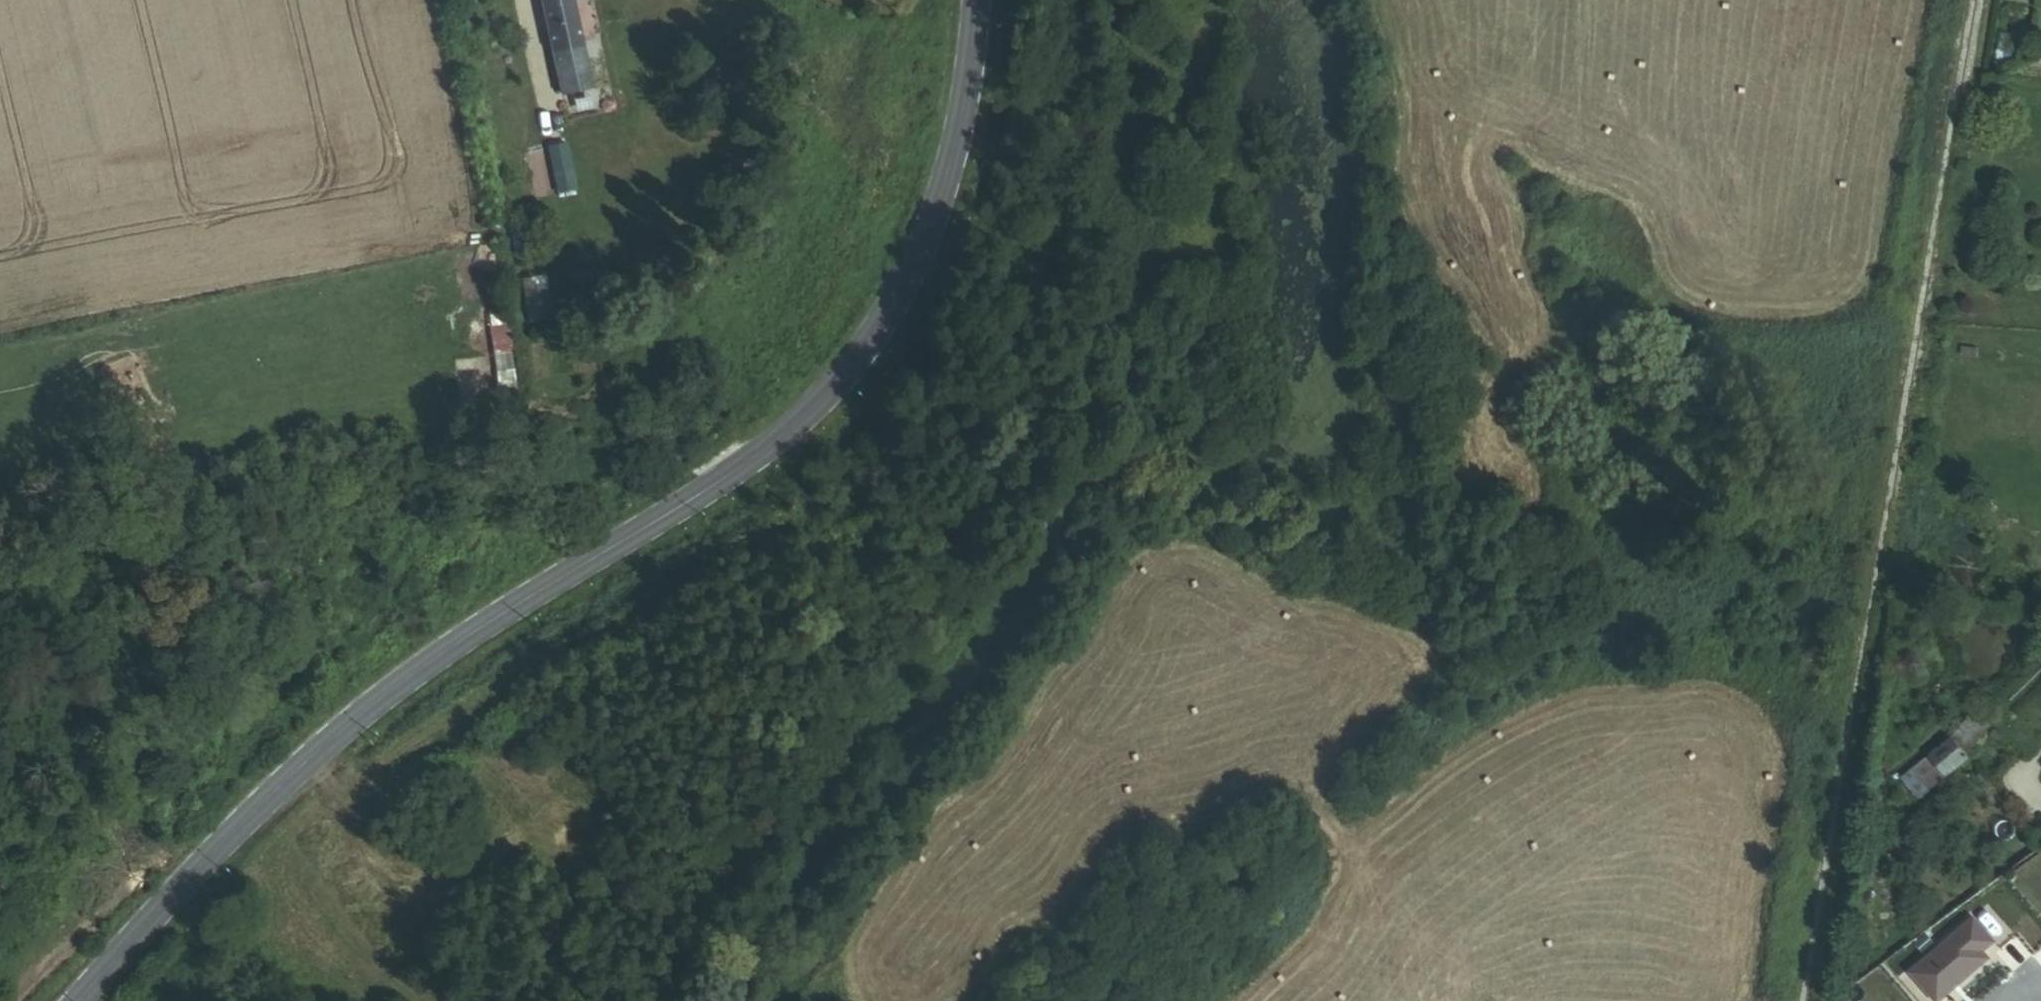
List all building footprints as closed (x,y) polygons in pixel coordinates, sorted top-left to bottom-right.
[(601,119),(580,0),(547,0),(566,124),(601,119)] [(567,140),(546,144),(556,194),(577,190),(567,140)] [(1948,736),(1959,751),(1988,725),(1974,711),(1948,736)] [(1939,778),(1965,758),(1959,751),(1948,736),(1923,757),(1939,778)] [(1924,790),(1939,778),(1923,757),(1909,769),(1924,790)] [(1994,939),(1974,917),(1913,971),(1939,1000),(1989,955),(1983,949),(1994,939)]
